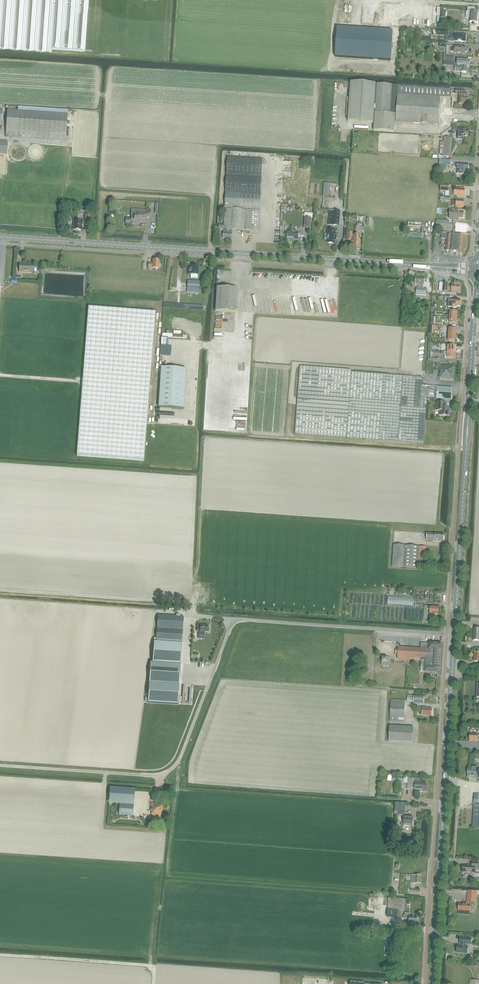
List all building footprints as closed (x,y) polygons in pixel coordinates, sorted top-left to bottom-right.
[(47,49),(85,52),(89,0),(0,0),(0,46),(47,49)] [(466,17),(467,18),(470,19),(470,22),(477,22),(477,12),(467,11),(466,13),(466,17)] [(445,35),(445,41),(454,42),(454,41),(466,42),(466,35),(455,34),(448,34),(448,36),(445,35)] [(333,65),(389,68),(391,39),(335,35),(333,65)] [(469,68),(470,62),(464,62),(464,60),(461,60),(461,62),(457,62),(457,67),(455,67),(454,73),(461,73),(467,74),(467,68),(469,68)] [(451,89),(398,86),(350,82),(347,121),(374,123),(374,130),(395,131),(396,122),(438,124),(440,97),(450,98),(451,89)] [(465,102),(467,102),(468,94),(465,94),(466,91),(456,90),(455,94),(459,94),(459,104),(463,104),(463,102),(465,102)] [(6,137),(63,141),(65,115),(8,111),(6,137)] [(467,135),(467,133),(466,132),(466,129),(458,129),(458,126),(453,125),(453,130),(457,131),(457,136),(457,139),(462,139),(463,136),(465,136),(466,136),(467,135)] [(440,142),(439,154),(442,154),(442,156),(450,156),(451,146),(452,138),(444,137),(443,142),(440,142)] [(219,224),(219,230),(224,230),(223,238),(232,239),(232,233),(231,233),(231,230),(240,231),(259,232),(264,160),(229,158),(224,225),(219,224)] [(468,169),(469,164),(466,164),(466,163),(465,163),(465,164),(457,163),(457,173),(460,174),(466,175),(466,169),(468,169)] [(459,189),(449,189),(449,196),(454,196),(454,195),(464,196),(465,190),(465,188),(459,188),(459,189)] [(126,224),(133,225),(133,224),(134,224),(135,224),(136,223),(136,222),(146,222),(146,218),(150,218),(150,210),(147,209),(146,215),(138,214),(138,216),(132,216),(131,219),(126,218),(126,224)] [(330,210),(329,224),(337,225),(339,225),(340,211),(330,210)] [(450,211),(450,218),(459,219),(459,218),(463,218),(463,212),(450,211)] [(74,221),(73,230),(75,230),(75,231),(77,231),(78,230),(82,231),(82,225),(84,225),(84,224),(84,221),(84,220),(82,220),(82,222),(74,221)] [(436,230),(452,231),(453,225),(449,224),(450,221),(436,220),(436,230)] [(408,237),(422,238),(423,223),(408,222),(407,233),(408,233),(408,237)] [(287,232),(287,239),(298,240),(298,233),(296,233),(296,230),(294,230),(294,229),(293,229),(293,227),(290,227),(290,232),(287,232)] [(328,230),(327,234),(326,234),(326,240),(328,240),(328,244),(335,244),(336,235),(335,235),(335,231),(331,231),(331,228),(329,228),(329,230),(328,230)] [(349,229),(344,229),(344,239),(352,240),(352,247),(360,247),(361,239),(360,239),(360,236),(361,236),(361,235),(353,234),(353,232),(349,232),(349,229)] [(447,239),(446,251),(453,251),(454,252),(457,252),(460,252),(460,249),(461,249),(461,247),(460,247),(462,234),(451,234),(451,232),(442,231),(441,238),(447,239)] [(159,260),(152,260),(152,263),(148,263),(148,268),(148,270),(151,271),(151,268),(158,268),(159,260)] [(19,272),(33,273),(33,265),(27,265),(27,264),(20,264),(19,272)] [(191,266),(190,269),(188,269),(188,274),(197,275),(198,267),(191,266)] [(419,284),(419,287),(423,288),(423,284),(424,284),(424,282),(426,282),(426,280),(425,280),(425,278),(416,277),(416,283),(419,284)] [(187,281),(187,292),(199,293),(199,281),(187,281)] [(449,288),(449,285),(449,283),(443,283),(443,285),(443,287),(443,292),(448,293),(448,290),(452,290),(452,292),(460,292),(460,287),(458,286),(458,284),(452,283),(452,288),(449,288)] [(217,287),(215,311),(236,312),(237,288),(217,287)] [(449,300),(448,307),(457,307),(457,306),(461,307),(461,300),(451,300),(451,296),(446,296),(446,300),(449,300)] [(82,394),(77,457),(78,457),(144,462),(145,462),(148,423),(156,311),(88,306),(83,377),(82,387),(82,394)] [(440,379),(453,380),(454,367),(440,366),(440,375),(440,379)] [(158,407),(183,409),(186,369),(161,367),(158,407)] [(452,388),(438,387),(422,386),(422,377),(351,372),(351,370),(300,367),(295,434),(392,442),(424,444),(427,399),(437,400),(437,399),(451,400),(452,397),(452,388)] [(448,410),(449,407),(443,407),(443,403),(436,403),(436,407),(437,407),(437,411),(440,411),(440,416),(446,416),(446,415),(448,415),(448,414),(449,414),(450,410),(448,410)] [(436,540),(443,541),(444,533),(436,533),(427,533),(427,540),(436,540)] [(393,565),(393,567),(418,568),(418,566),(418,558),(426,559),(427,547),(394,545),(393,565)] [(415,598),(388,596),(388,605),(414,606),(415,598)] [(439,607),(424,606),(424,618),(428,619),(428,610),(430,610),(430,614),(439,614),(439,607)] [(146,698),(145,702),(148,702),(148,703),(178,705),(180,664),(184,617),(158,615),(157,638),(154,638),(152,662),(152,663),(150,663),(148,698),(146,698)] [(196,631),(199,632),(198,635),(205,635),(205,632),(207,632),(209,632),(209,628),(208,628),(208,626),(200,626),(197,625),(196,631)] [(399,647),(399,650),(395,650),(395,654),(399,655),(398,657),(421,659),(421,668),(425,668),(425,672),(438,673),(438,666),(439,650),(441,650),(442,643),(430,643),(430,644),(421,643),(421,649),(399,647)] [(383,666),(391,666),(391,658),(383,658),(383,666)] [(408,702),(424,703),(424,696),(408,695),(408,702)] [(390,721),(404,721),(405,699),(403,699),(403,700),(391,699),(390,721)] [(420,715),(431,716),(431,715),(432,714),(432,713),(432,712),(432,709),(427,709),(427,708),(423,707),(423,708),(420,707),(419,711),(420,711),(420,715)] [(389,740),(413,742),(414,727),(390,725),(389,740)] [(476,770),(476,767),(468,766),(468,777),(478,777),(478,770),(476,770)] [(421,782),(420,782),(420,779),(408,778),(407,788),(415,789),(415,791),(428,792),(428,787),(427,787),(427,784),(422,784),(421,784),(421,782)] [(110,787),(109,805),(111,805),(112,803),(119,804),(119,815),(133,816),(135,789),(110,787)] [(162,804),(151,804),(151,811),(152,811),(152,815),(152,819),(161,819),(162,804)] [(405,811),(405,805),(404,804),(396,804),(395,804),(394,814),(398,815),(398,811),(405,811)] [(403,825),(412,826),(412,817),(404,817),(403,825)] [(462,873),(465,873),(465,874),(472,874),(472,873),(475,873),(478,874),(478,868),(478,862),(472,862),(472,866),(469,866),(467,866),(467,865),(463,865),(462,873)] [(415,883),(420,884),(421,876),(412,875),(411,883),(415,883)] [(467,904),(470,904),(475,905),(476,891),(468,891),(467,904)] [(388,898),(387,917),(398,917),(397,919),(402,919),(402,911),(404,911),(405,899),(388,898)] [(409,919),(409,923),(417,923),(417,922),(418,922),(418,920),(417,919),(417,917),(413,917),(413,916),(409,916),(409,913),(405,913),(405,916),(403,916),(403,918),(409,919)] [(388,936),(386,952),(394,953),(396,937),(388,936)] [(457,945),(457,953),(468,954),(468,945),(471,945),(472,938),(460,938),(460,946),(457,945)]
